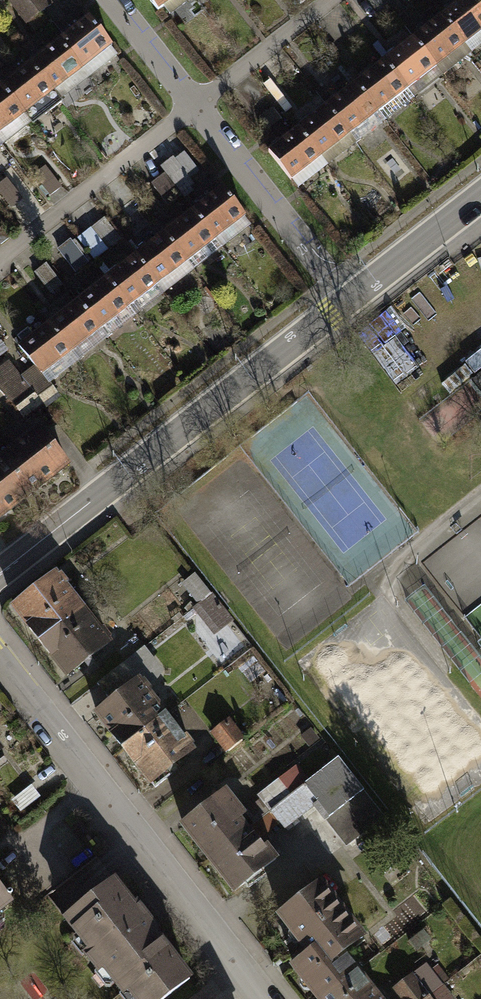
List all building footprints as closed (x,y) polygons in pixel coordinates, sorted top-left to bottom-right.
[(25,26),(51,7),(46,0),(7,0),(6,0),(25,26)] [(162,16),(169,10),(175,17),(197,0),(150,0),(162,16)] [(448,78),(477,56),(448,19),(434,0),(406,0),(431,32),(419,41),(448,78)] [(477,56),(480,53),(480,1),(480,0),(472,0),(448,19),(477,56)] [(59,41),(93,84),(121,61),(87,19),(59,41)] [(390,64),(419,101),(423,98),(427,103),(440,93),(436,88),(448,78),(419,41),(416,44),(411,37),(397,47),(403,54),(390,64)] [(31,64),(65,106),(93,84),(59,41),(31,64)] [(2,86),(36,128),(65,106),(31,64),(2,86)] [(361,86),(390,123),(396,119),(401,125),(420,110),(415,104),(419,101),(390,64),(361,86)] [(8,151),(36,128),(2,86),(0,88),(0,141),(8,151)] [(332,109),(361,146),(390,123),(361,86),(332,109)] [(303,131),(332,168),(361,146),(332,109),(303,131)] [(284,123),(274,110),(261,121),(271,134),(284,123)] [(274,154),(303,191),(307,187),(311,192),(322,184),(318,179),(332,168),(303,131),(274,154)] [(8,151),(0,141),(0,157),(8,151)] [(188,200),(191,203),(203,193),(177,160),(165,169),(170,176),(188,200)] [(49,168),(37,177),(54,199),(66,190),(49,168)] [(0,180),(0,195),(15,214),(30,202),(9,174),(0,180)] [(170,176),(156,187),(174,211),(188,200),(170,176)] [(200,210),(230,248),(259,225),(230,187),(200,210)] [(170,233),(200,271),(230,248),(200,210),(170,233)] [(108,221),(82,240),(101,265),(126,245),(108,221)] [(141,256),(170,294),(200,271),(170,233),(141,256)] [(78,244),(64,255),(81,277),(95,266),(78,244)] [(111,279),(140,317),(170,294),(141,256),(111,279)] [(49,267),(38,275),(58,301),(69,292),(49,267)] [(81,302),(110,340),(140,317),(111,279),(81,302)] [(51,325),(80,363),(110,340),(81,302),(51,325)] [(16,412),(39,395),(44,401),(58,390),(53,384),(80,363),(51,325),(21,348),(37,369),(26,378),(13,361),(0,371),(0,392),(16,412)] [(480,371),(480,353),(469,361),(477,373),(480,371)] [(30,492),(68,462),(38,424),(0,454),(30,492)] [(30,492),(0,454),(0,516),(30,492)] [(45,644),(93,608),(66,571),(17,606),(45,644)] [(182,583),(198,604),(211,594),(195,573),(182,583)] [(432,636),(463,621),(444,582),(413,597),(432,636)] [(232,622),(211,594),(198,604),(195,607),(216,634),(232,622)] [(93,608),(45,644),(71,679),(119,643),(93,608)] [(97,711),(125,747),(172,711),(150,683),(164,671),(144,646),(110,673),(124,690),(97,711)] [(172,711),(125,747),(155,785),(183,763),(178,757),(184,753),(181,749),(187,744),(185,741),(191,736),(172,711)] [(211,732),(227,752),(245,737),(229,717),(211,732)] [(310,728),(300,736),(309,748),(320,740),(310,728)] [(9,750),(0,738),(0,756),(9,750)] [(315,782),(272,815),(288,836),(317,813),(348,854),(390,822),(343,761),(315,782)] [(300,762),(257,795),(263,804),(249,815),(258,826),(272,815),(315,782),(300,762)] [(44,801),(34,787),(13,803),(24,817),(44,801)] [(187,827),(213,861),(258,826),(249,815),(232,792),(187,827)] [(258,826),(213,861),(238,894),(252,884),(256,889),(274,875),(270,870),(284,860),(258,826)] [(307,953),(292,965),(320,998),(323,998),(362,967),(350,954),(373,935),(324,876),(276,916),(307,953)] [(138,998),(162,998),(190,977),(155,932),(158,929),(139,905),(136,907),(117,882),(67,919),(90,949),(85,952),(99,970),(105,966),(125,992),(130,988),(138,998)] [(11,904),(0,890),(0,912),(11,904)] [(423,929),(408,940),(417,951),(431,940),(423,929)] [(404,998),(424,998),(443,984),(450,979),(438,964),(431,969),(426,962),(394,987),(404,998)] [(362,967),(323,998),(386,998),(387,998),(362,967)] [(443,984),(424,998),(455,998),(443,984)]
